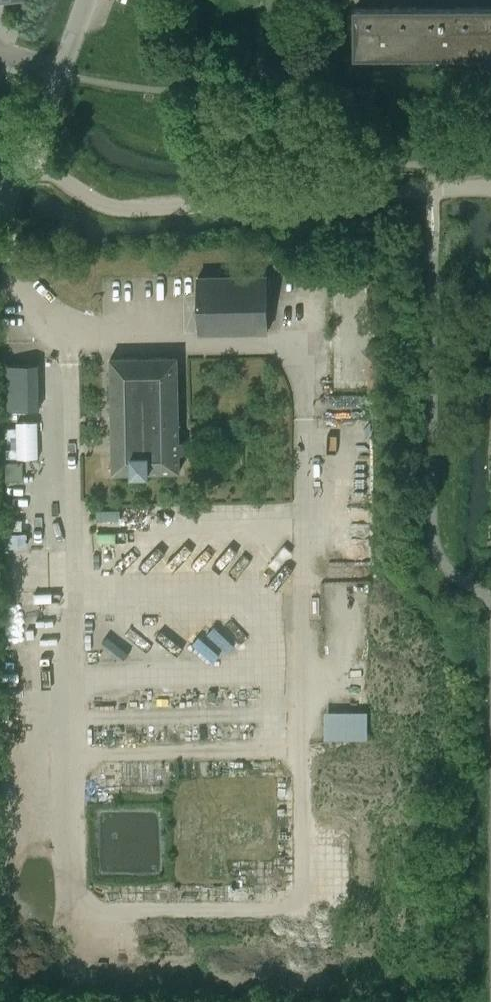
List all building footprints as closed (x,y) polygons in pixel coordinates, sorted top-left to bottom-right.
[(419,53),(419,7),(356,7),(356,53),(419,53)] [(481,7),(419,7),(419,53),(481,53),(481,7)] [(481,7),(481,53),(490,53),(490,7),(481,7)] [(268,332),(266,275),(198,277),(199,334),(268,332)] [(184,442),(180,442),(178,356),(110,358),(113,474),(181,473),(181,454),(184,453),(184,442)] [(9,363),(8,408),(40,409),(41,364),(9,363)] [(38,421),(8,422),(6,422),(6,458),(38,457),(38,421)] [(369,739),(369,710),(325,710),(325,739),(369,739)] [(179,752),(167,752),(167,761),(179,761),(179,752)] [(253,752),(241,752),(241,761),(253,760),(253,752)] [(150,760),(117,760),(117,775),(150,774),(150,760)] [(253,760),(241,761),(241,769),(253,769),(253,760)] [(179,761),(167,761),(167,769),(179,769),(179,761)] [(150,774),(117,775),(117,789),(150,789),(150,774)] [(179,775),(167,775),(167,784),(179,784),(179,775)] [(253,782),(241,782),(241,790),(253,790),(253,782)] [(253,790),(241,790),(241,798),(253,798),(253,790)] [(179,797),(167,797),(167,805),(179,805),(179,797)] [(150,804),(117,804),(117,819),(150,819),(150,804)] [(179,805),(167,805),(167,813),(179,813),(179,805)] [(253,811),(241,811),(241,820),(253,820),(253,811)] [(194,831),(186,831),(186,843),(194,843),(194,850),(210,850),(210,818),(194,818),(194,831)] [(226,818),(210,818),(210,850),(226,850),(226,843),(234,843),(234,831),(226,831),(226,818)] [(150,819),(117,819),(117,835),(150,835),(150,819)] [(179,826),(167,826),(167,835),(179,835),(179,826)] [(253,826),(241,826),(241,835),(253,835),(253,826)] [(150,835),(117,835),(117,850),(150,850),(150,835)] [(179,835),(167,835),(167,843),(179,843),(179,835)] [(253,835),(241,835),(241,843),(253,843),(253,835)]
